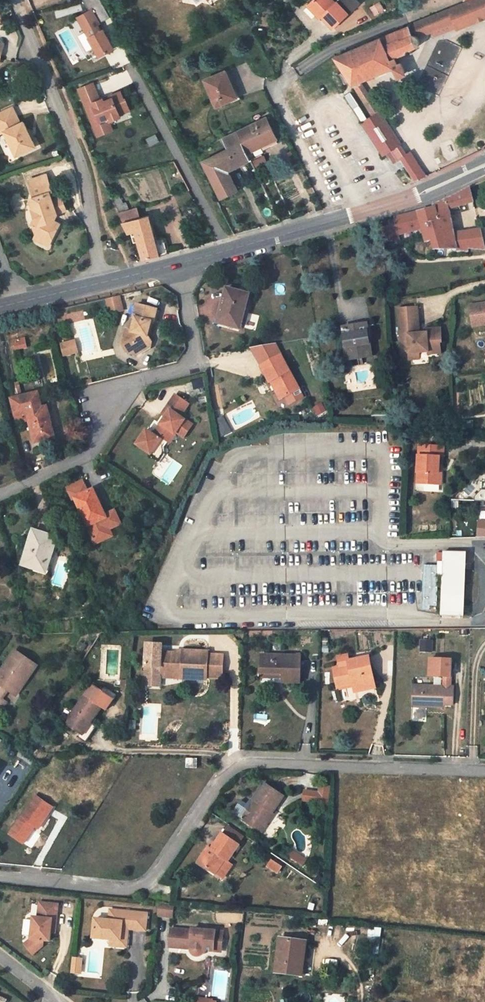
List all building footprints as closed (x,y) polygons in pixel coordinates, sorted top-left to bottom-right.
[(91,10),(79,17),(101,56),(115,48),(105,29),(102,30),(98,24),(112,17),(103,0),(85,0),(91,10)] [(322,16),(334,28),(349,14),(337,2),(336,3),(333,0),(314,0),(309,4),(322,16)] [(336,57),(353,84),(360,81),(393,68),(396,74),(397,75),(398,76),(399,76),(400,77),(401,76),(402,76),(403,76),(403,75),(404,74),(404,73),(405,72),(404,71),(401,62),(397,64),(395,58),(406,53),(405,51),(418,46),(419,44),(419,41),(418,38),(413,35),(411,34),(409,29),(412,29),(416,30),(417,27),(419,27),(423,26),(424,29),(427,27),(429,32),(432,31),(434,35),(455,27),(456,29),(484,18),(484,0),(472,0),(464,3),(448,9),(425,19),(415,22),(408,25),(408,26),(336,57)] [(319,19),(322,16),(309,4),(308,6),(319,19)] [(445,84),(461,47),(440,37),(424,74),(445,84)] [(233,88),(225,71),(204,80),(216,107),(235,98),(231,89),(233,88)] [(360,81),(353,84),(356,90),(363,86),(360,81)] [(95,84),(80,90),(95,129),(103,126),(102,123),(111,119),(112,122),(122,118),(121,115),(131,111),(126,100),(125,100),(122,93),(113,96),(114,99),(105,103),(104,100),(101,101),(95,84)] [(363,86),(356,90),(373,115),(377,112),(380,111),(363,86)] [(0,114),(0,130),(2,133),(6,131),(17,156),(36,147),(24,122),(21,124),(13,108),(0,114)] [(394,149),(401,145),(380,111),(377,112),(373,115),(361,123),(373,140),(383,156),(394,149)] [(248,153),(278,139),(266,117),(237,131),(248,153)] [(103,126),(95,129),(99,137),(113,131),(110,123),(103,126)] [(223,138),(227,148),(202,161),(221,200),(238,191),(226,166),(241,159),(244,163),(251,159),(248,153),(237,131),(223,138)] [(409,151),(400,157),(414,180),(425,177),(409,151)] [(263,155),(253,160),(257,169),(267,164),(263,155)] [(33,225),(37,234),(51,240),(58,225),(53,223),(57,213),(66,210),(62,197),(52,200),(50,192),(53,192),(47,174),(29,180),(38,206),(32,208),(38,223),(33,225)] [(455,197),(459,207),(474,202),(470,188),(461,193),(455,197)] [(118,213),(129,210),(126,203),(123,204),(119,195),(111,199),(118,213)] [(435,251),(457,251),(455,234),(455,233),(449,210),(459,207),(455,197),(434,206),(435,210),(420,213),(422,223),(425,236),(427,242),(433,240),(435,251)] [(168,253),(164,238),(155,240),(148,216),(137,219),(133,208),(129,210),(118,213),(129,234),(137,232),(145,260),(168,253)] [(422,223),(420,213),(396,219),(396,221),(399,236),(420,229),(419,224),(422,223)] [(384,242),(399,240),(399,236),(396,221),(389,223),(390,227),(381,230),(384,242)] [(469,233),(471,249),(484,250),(484,248),(481,231),(469,233)] [(471,249),(469,233),(455,234),(457,251),(468,251),(467,248),(471,249)] [(294,259),(304,257),(302,249),(293,251),(294,259)] [(240,330),(250,296),(228,289),(219,321),(227,323),(226,326),(240,330)] [(106,297),(108,312),(123,310),(121,295),(106,297)] [(154,323),(157,310),(137,305),(134,318),(138,319),(134,332),(127,330),(123,346),(127,347),(130,351),(131,353),(140,356),(141,346),(145,347),(149,345),(152,343),(148,335),(151,323),(154,323)] [(471,307),(474,327),(484,326),(484,305),(471,307)] [(419,308),(400,310),(404,361),(413,360),(412,354),(421,354),(430,353),(430,355),(443,354),(442,344),(442,343),(444,343),(443,329),(426,331),(426,327),(420,327),(413,328),(412,320),(420,320),(419,308)] [(371,355),(367,326),(347,329),(351,359),(371,355)] [(75,338),(59,342),(63,356),(79,352),(75,338)] [(27,348),(25,339),(14,341),(16,350),(27,348)] [(275,344),(257,347),(265,365),(282,356),(275,344)] [(141,346),(140,356),(141,356),(152,349),(149,345),(145,347),(141,346)] [(300,390),(282,356),(265,365),(273,382),(282,399),(300,390)] [(273,382),(265,365),(261,367),(269,384),(273,382)] [(41,400),(39,393),(13,400),(18,424),(30,421),(35,444),(53,440),(50,430),(53,429),(48,407),(52,406),(49,398),(41,400)] [(188,404),(175,395),(167,408),(171,411),(167,417),(162,425),(164,426),(158,435),(169,442),(176,432),(184,438),(191,427),(183,422),(184,420),(179,417),(188,404)] [(156,433),(158,435),(164,426),(162,425),(156,433)] [(419,446),(417,484),(440,485),(441,473),(438,473),(439,458),(444,458),(444,448),(419,446)] [(103,509),(94,489),(88,492),(85,485),(69,492),(73,500),(76,499),(89,527),(88,528),(96,545),(106,541),(103,534),(111,531),(114,538),(117,536),(115,531),(108,518),(105,519),(101,511),(103,509)] [(49,565),(57,538),(34,530),(27,552),(32,553),(28,566),(44,572),(46,564),(49,565)] [(103,534),(106,541),(114,538),(111,531),(103,534)] [(23,565),(28,566),(32,553),(27,552),(23,565)] [(466,553),(444,552),(444,554),(438,553),(437,563),(444,563),(442,616),(463,616),(466,553)] [(439,566),(425,566),(423,610),(430,610),(430,607),(438,607),(439,566)] [(430,641),(420,641),(419,652),(430,652),(430,641)] [(164,645),(148,644),(146,683),(162,678),(162,674),(183,675),(183,678),(208,679),(208,676),(223,677),(224,656),(209,655),(209,652),(184,651),(184,654),(178,654),(163,653),(164,645)] [(38,666),(15,651),(4,666),(7,668),(4,671),(2,670),(0,673),(0,710),(1,711),(6,703),(2,700),(9,690),(7,688),(10,683),(21,690),(38,666)] [(301,683),(301,656),(262,654),(261,672),(284,673),(284,677),(284,682),(301,683)] [(376,688),(369,657),(350,661),(348,655),(338,658),(340,668),(334,669),(338,688),(353,685),(355,692),(376,688)] [(454,704),(454,687),(450,687),(450,660),(433,659),(433,677),(443,677),(443,687),(415,686),(414,704),(425,704),(425,706),(446,706),(446,704),(454,704)] [(7,688),(9,690),(17,696),(21,690),(10,683),(7,688)] [(115,700),(102,691),(93,685),(86,695),(66,723),(80,732),(83,735),(92,722),(102,707),(107,711),(108,710),(115,700)] [(105,687),(102,691),(115,700),(117,696),(105,687)] [(83,735),(88,738),(97,726),(92,722),(83,735)] [(88,738),(83,735),(80,732),(77,736),(86,742),(88,738)] [(188,768),(198,768),(198,759),(187,758),(188,768)] [(273,812),(284,796),(265,784),(254,800),(250,805),(241,818),(258,829),(270,811),(273,812)] [(320,786),(320,790),(303,789),(303,802),(330,802),(330,786),(320,786)] [(39,828),(53,807),(36,796),(11,834),(24,843),(33,830),(32,829),(35,824),(39,828)] [(275,813),(273,812),(270,811),(258,829),(262,832),(275,813)] [(33,830),(24,843),(27,845),(39,828),(35,824),(32,829),(33,830)] [(229,825),(223,834),(239,845),(245,836),(229,825)] [(228,861),(239,845),(223,834),(217,843),(212,850),(210,848),(200,863),(215,873),(225,859),(228,861)] [(218,875),(228,861),(225,859),(215,873),(218,875)] [(282,867),(272,860),(267,866),(278,873),(282,867)] [(168,903),(160,902),(158,915),(167,916),(168,903)] [(58,905),(39,903),(38,918),(33,918),(31,939),(24,944),(32,954),(43,946),(44,941),(50,941),(52,926),(56,926),(58,905)] [(171,903),(168,903),(167,916),(173,916),(175,903),(171,903)] [(148,913),(111,910),(110,920),(96,919),(93,938),(112,939),(122,940),(123,928),(129,929),(147,930),(148,913)] [(122,940),(112,939),(111,946),(127,947),(129,929),(123,928),(122,940)] [(192,931),(171,928),(169,947),(190,949),(190,951),(191,953),(191,954),(193,956),(195,957),(197,958),(199,958),(201,957),(202,956),(204,954),(205,951),(214,952),(215,940),(223,941),(223,933),(192,930),(192,931)] [(304,956),(306,941),(280,938),(275,973),(305,976),(305,974),(302,974),(302,971),(305,971),(307,957),(304,956)] [(81,973),(83,958),(73,957),(71,972),(81,973)]
